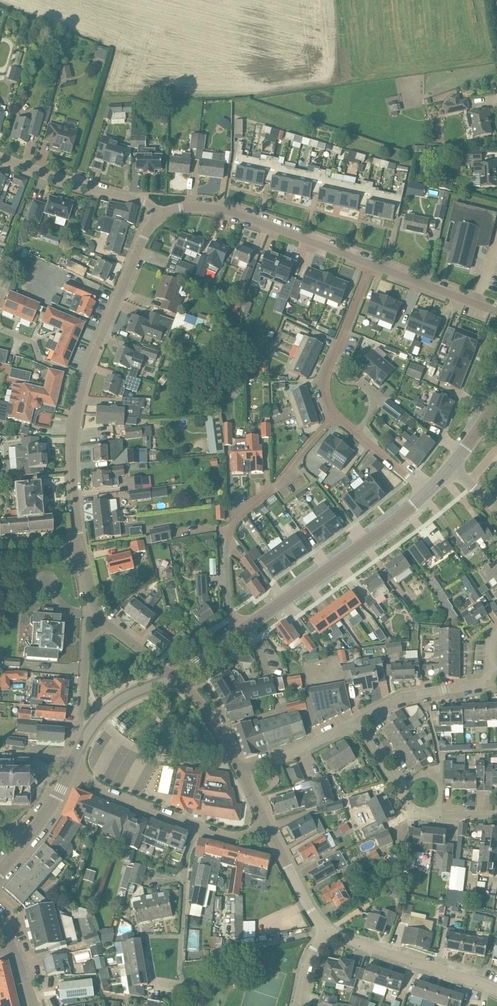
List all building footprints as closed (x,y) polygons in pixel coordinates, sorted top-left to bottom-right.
[(107,52),(97,49),(94,58),(104,61),(107,52)] [(19,79),(22,70),(12,67),(9,76),(19,79)] [(59,68),(60,78),(71,76),(69,67),(59,68)] [(468,102),(467,102),(466,100),(460,101),(459,96),(450,98),(452,103),(444,105),(446,115),(468,110),(468,108),(469,107),(468,102)] [(395,102),(389,103),(392,116),(398,115),(397,112),(396,105),(395,102)] [(132,113),(132,104),(127,105),(108,106),(104,119),(111,121),(113,113),(132,113)] [(492,134),(486,109),(467,114),(470,128),(472,128),(474,138),(492,134)] [(43,115),(31,112),(28,122),(17,119),(11,139),(27,144),(30,132),(37,134),(43,115)] [(230,123),(223,118),(218,125),(225,130),(230,123)] [(244,121),(236,121),(236,134),(244,134),(244,121)] [(76,132),(49,124),(45,141),(51,143),(50,149),(61,152),(61,150),(70,153),(76,132)] [(132,130),(132,148),(138,148),(146,148),(146,147),(146,137),(143,137),(143,130),(132,130)] [(190,150),(197,151),(199,135),(192,134),(190,150)] [(206,136),(199,135),(197,151),(204,152),(206,136)] [(118,143),(118,142),(104,137),(103,143),(100,153),(107,155),(104,162),(121,167),(128,146),(118,143)] [(248,157),(242,156),(243,151),(242,151),(243,144),(239,143),(232,176),(233,175),(236,176),(235,181),(243,182),(248,157)] [(445,143),(440,145),(443,152),(448,150),(445,143)] [(440,153),(440,144),(427,145),(427,154),(440,153)] [(138,156),(137,169),(145,170),(145,175),(154,175),(154,171),(162,171),(162,156),(155,156),(155,149),(146,149),(146,148),(138,148),(138,156)] [(482,152),(472,153),(466,153),(466,161),(474,160),(475,174),(480,174),(481,187),(487,187),(496,187),(496,186),(496,174),(496,163),(482,164),(482,152)] [(191,155),(183,154),(183,159),(172,158),(171,162),(170,172),(189,174),(190,164),(191,160),(190,160),(191,155)] [(221,154),(214,154),(213,161),(201,160),(200,166),(199,175),(223,179),(224,169),(225,163),(220,162),(221,154)] [(260,160),(249,157),(248,157),(243,182),(255,185),(260,160)] [(273,158),(267,157),(266,161),(260,160),(255,185),(263,187),(264,182),(268,183),(270,172),(273,158)] [(284,165),(283,165),(278,164),(279,161),(279,159),(273,158),(270,172),(268,183),(272,184),(270,190),(278,192),(284,165)] [(296,170),(296,169),(284,167),(285,165),(284,165),(278,192),(290,194),(296,170)] [(321,170),(315,169),(314,173),(308,172),(302,197),(310,199),(311,194),(315,195),(321,170)] [(308,172),(296,170),(290,194),(302,197),(308,172)] [(332,177),(331,177),(325,176),(326,171),(321,170),(315,195),(319,196),(318,202),(326,204),(332,177)] [(27,181),(15,176),(12,183),(24,188),(27,181)] [(1,191),(4,185),(8,187),(9,186),(11,181),(0,177),(0,191),(1,191)] [(343,182),(331,179),(332,177),(326,204),(338,207),(343,182)] [(453,181),(443,178),(440,189),(450,191),(453,181)] [(350,209),(358,211),(359,207),(362,207),(368,182),(362,181),(362,183),(361,186),(355,184),(350,209)] [(350,209),(355,184),(343,182),(338,207),(350,209)] [(379,189),(373,188),(374,184),(368,182),(362,207),(366,208),(365,215),(373,216),(379,189)] [(410,182),(409,195),(426,196),(427,183),(410,182)] [(385,219),(393,221),(394,216),(397,217),(397,218),(398,218),(405,185),(402,184),(400,183),(399,191),(397,191),(396,195),(390,194),(385,219)] [(385,219),(390,194),(379,191),(379,189),(373,216),(385,219)] [(449,193),(441,191),(437,206),(434,218),(443,220),(449,193)] [(59,200),(50,197),(47,205),(33,201),(30,211),(27,220),(39,224),(43,213),(45,213),(45,214),(67,221),(73,202),(59,198),(59,200)] [(112,207),(108,206),(105,217),(133,224),(137,207),(126,205),(126,206),(113,203),(112,207)] [(443,249),(449,251),(449,249),(452,250),(449,264),(469,269),(472,257),(473,254),(477,240),(479,241),(478,244),(483,245),(489,247),(494,226),(494,224),(495,224),(496,216),(496,213),(468,206),(466,206),(466,205),(455,203),(450,222),(455,223),(450,244),(445,242),(443,249)] [(17,209),(4,204),(1,212),(14,216),(17,209)] [(86,210),(78,231),(86,234),(94,212),(86,210)] [(429,220),(407,215),(406,220),(404,230),(426,234),(427,228),(435,229),(436,222),(428,221),(429,220)] [(113,221),(104,217),(99,219),(98,223),(103,224),(101,233),(109,235),(104,251),(118,256),(128,224),(118,221),(114,220),(113,221)] [(182,234),(177,246),(175,245),(171,256),(182,260),(186,249),(199,255),(204,242),(203,242),(204,240),(198,237),(197,239),(189,236),(182,234)] [(221,244),(216,242),(215,244),(213,243),(208,256),(207,258),(202,256),(194,274),(203,278),(206,270),(216,274),(219,269),(220,270),(223,263),(225,259),(229,250),(221,247),(221,244)] [(253,253),(239,247),(235,256),(234,259),(235,259),(231,267),(237,269),(240,261),(248,264),(249,262),(253,253)] [(491,262),(493,250),(481,249),(479,260),(491,262)] [(273,282),(282,258),(269,253),(263,266),(259,265),(260,264),(259,264),(253,281),(259,283),(262,277),(273,282)] [(282,258),(273,282),(283,285),(278,298),(288,301),(297,279),(296,278),(296,279),(290,277),(295,263),(282,258)] [(98,263),(91,260),(88,266),(95,269),(92,277),(104,282),(110,267),(101,263),(98,262),(98,263)] [(87,269),(68,261),(64,270),(83,278),(87,269)] [(176,272),(167,269),(165,272),(189,281),(194,268),(180,262),(176,272)] [(254,270),(246,267),(240,282),(248,285),(254,270)] [(323,273),(309,268),(301,289),(314,294),(323,273)] [(314,294),(327,299),(335,278),(323,273),(314,294)] [(181,284),(164,278),(157,298),(165,301),(162,309),(177,314),(182,299),(176,297),(181,284)] [(327,299),(340,305),(349,284),(335,278),(327,299)] [(87,291),(66,283),(63,290),(75,295),(70,308),(69,310),(89,318),(95,303),(94,302),(97,295),(87,291)] [(26,299),(10,293),(6,302),(3,301),(0,309),(3,310),(3,311),(18,318),(26,299)] [(380,321),(388,300),(375,295),(367,316),(380,321)] [(18,318),(31,323),(32,322),(35,323),(38,316),(35,315),(39,305),(26,299),(18,318)] [(393,326),(401,305),(388,300),(380,321),(393,326)] [(238,314),(241,304),(232,301),(229,311),(238,314)] [(238,316),(243,318),(249,302),(244,301),(238,316)] [(43,321),(42,323),(60,331),(66,316),(43,307),(41,312),(41,313),(38,319),(43,321)] [(420,336),(428,315),(415,310),(407,331),(420,336)] [(161,316),(151,312),(148,321),(133,316),(127,332),(143,338),(144,335),(161,341),(165,329),(171,331),(174,321),(161,316)] [(187,315),(184,322),(195,326),(211,332),(214,323),(207,321),(208,318),(199,315),(198,318),(187,315)] [(433,341),(441,320),(428,315),(420,336),(433,341)] [(60,331),(63,332),(78,338),(84,324),(66,316),(60,331)] [(480,337),(459,329),(454,343),(475,351),(480,337)] [(71,355),(78,338),(63,332),(58,344),(52,342),(54,337),(51,335),(47,344),(71,355)] [(305,336),(300,347),(318,356),(323,345),(305,336)] [(412,356),(415,347),(418,341),(414,340),(408,354),(412,356)] [(470,364),(475,351),(454,343),(449,355),(470,364)] [(71,355),(47,344),(45,348),(55,352),(51,362),(65,368),(71,355)] [(159,352),(144,347),(141,355),(120,348),(114,364),(124,367),(127,368),(131,369),(131,367),(140,370),(145,357),(156,360),(159,352)] [(300,347),(294,359),(312,368),(318,356),(300,347)] [(370,377),(384,359),(373,350),(358,368),(370,377)] [(465,376),(470,364),(449,355),(444,368),(465,376)] [(294,359),(289,370),(307,379),(312,368),(294,359)] [(381,386),(395,368),(384,359),(370,377),(381,386)] [(407,375),(418,379),(423,367),(411,363),(407,375)] [(444,368),(439,381),(460,390),(465,376),(444,368)] [(63,374),(48,370),(44,389),(23,385),(16,383),(15,385),(13,384),(8,404),(0,402),(0,420),(4,421),(6,415),(8,415),(7,418),(15,420),(14,420),(29,424),(31,415),(36,417),(37,412),(40,411),(44,412),(46,406),(55,408),(63,374)] [(18,370),(15,379),(24,381),(26,372),(18,370)] [(244,384),(243,375),(235,376),(236,384),(244,384)] [(142,381),(128,376),(126,383),(120,381),(120,380),(109,377),(104,391),(113,394),(115,395),(116,395),(123,397),(126,389),(138,393),(142,381)] [(164,376),(158,382),(163,386),(169,380),(164,376)] [(307,387),(287,393),(291,405),(311,399),(307,387)] [(450,416),(455,403),(434,394),(429,408),(450,416)] [(114,417),(114,416),(137,418),(138,418),(139,418),(140,407),(144,408),(145,399),(123,397),(122,407),(98,405),(97,413),(112,414),(112,417),(114,417)] [(291,405),(295,418),(315,411),(311,399),(291,405)] [(405,412),(389,399),(381,410),(397,422),(399,420),(411,430),(418,422),(405,412)] [(444,430),(450,416),(429,408),(423,421),(444,430)] [(295,418),(299,430),(319,423),(315,411),(295,418)] [(112,414),(97,413),(97,424),(125,426),(125,424),(137,425),(137,418),(114,416),(114,417),(112,417),(112,414)] [(231,445),(232,444),(232,424),(224,424),(225,446),(231,445)] [(270,438),(270,424),(261,424),(262,439),(270,438)] [(143,437),(142,427),(126,429),(127,439),(143,437)] [(409,442),(415,447),(426,456),(436,444),(428,438),(424,435),(420,441),(413,436),(412,438),(403,431),(399,435),(403,438),(407,441),(408,442),(409,442)] [(259,435),(246,436),(247,440),(247,445),(248,472),(252,472),(252,473),(260,472),(263,472),(262,460),(263,460),(262,450),(262,447),(259,447),(259,435)] [(329,463),(342,444),(331,436),(318,454),(329,463)] [(15,447),(16,458),(48,456),(48,452),(45,452),(45,445),(39,446),(38,437),(37,437),(22,438),(22,446),(15,447)] [(236,448),(231,448),(231,451),(232,461),(233,474),(244,473),(243,472),(248,472),(247,445),(247,440),(235,440),(236,448)] [(95,448),(95,454),(93,454),(94,461),(96,461),(96,462),(106,462),(108,462),(108,461),(114,461),(116,459),(115,441),(107,442),(107,447),(106,447),(95,448)] [(415,447),(408,442),(407,441),(403,447),(411,453),(406,459),(409,462),(417,468),(426,456),(415,447)] [(401,451),(393,442),(387,448),(388,449),(395,457),(401,451)] [(341,471),(354,453),(342,444),(329,463),(341,471)] [(148,463),(147,449),(128,450),(129,464),(146,463),(148,463)] [(161,460),(160,451),(150,452),(150,460),(161,460)] [(48,456),(23,458),(16,458),(17,470),(24,470),(24,476),(43,474),(43,468),(46,468),(46,461),(49,461),(48,456)] [(379,471),(384,466),(378,460),(373,465),(379,471)] [(125,475),(124,467),(117,468),(107,469),(107,473),(94,475),(95,482),(93,482),(93,488),(96,487),(96,489),(106,488),(112,487),(111,477),(118,476),(125,475)] [(389,492),(390,492),(376,474),(365,483),(379,501),(389,492)] [(129,491),(143,489),(142,481),(142,477),(128,479),(129,491)] [(151,480),(142,481),(143,489),(151,488),(152,488),(151,480)] [(35,482),(33,482),(33,484),(14,486),(17,519),(0,520),(0,536),(34,533),(34,534),(35,534),(35,533),(40,533),(40,534),(41,534),(41,532),(45,532),(46,533),(47,533),(47,532),(53,532),(52,516),(43,517),(42,504),(41,497),(40,483),(36,484),(35,482)] [(368,509),(379,501),(365,483),(354,491),(368,509)] [(143,489),(129,491),(131,502),(152,499),(151,488),(143,489)] [(354,491),(343,500),(357,518),(368,509),(354,491)] [(111,519),(123,517),(122,512),(110,513),(109,500),(93,502),(95,520),(111,519)] [(225,520),(224,507),(216,507),(217,520),(225,520)] [(343,528),(330,510),(318,518),(331,537),(343,528)] [(95,520),(97,539),(121,536),(120,523),(123,522),(123,517),(111,519),(95,520)] [(331,537),(318,518),(306,527),(320,545),(331,537)] [(477,542),(482,539),(484,542),(488,540),(492,536),(485,526),(480,530),(474,520),(465,526),(477,542)] [(145,526),(132,527),(132,536),(145,535),(145,526)] [(477,542),(465,526),(456,533),(463,542),(458,546),(465,556),(479,546),(477,542)] [(172,540),(170,527),(150,530),(150,536),(146,536),(147,543),(147,544),(172,540)] [(308,553),(295,535),(283,543),(296,562),(308,553)] [(453,550),(447,540),(437,547),(436,547),(431,550),(431,551),(428,553),(421,543),(410,551),(421,566),(432,559),(431,558),(435,556),(438,560),(453,550)] [(146,551),(144,541),(131,544),(134,554),(146,551)] [(283,543),(272,551),(285,569),(296,562),(283,543)] [(285,569),(272,551),(260,559),(273,578),(285,569)] [(135,568),(131,553),(116,557),(107,559),(110,574),(120,571),(135,568)] [(255,575),(260,572),(247,556),(241,561),(253,576),(255,575)] [(408,565),(402,557),(386,568),(392,576),(394,579),(410,568),(408,565)] [(495,563),(481,573),(487,583),(494,578),(496,582),(496,567),(495,563)] [(479,590),(468,574),(464,577),(461,580),(468,591),(470,590),(477,601),(483,597),(481,594),(482,593),(480,590),(479,590)] [(255,575),(253,576),(243,583),(240,579),(237,581),(244,590),(245,589),(249,595),(252,593),(253,594),(256,599),(265,592),(261,586),(263,585),(255,575)] [(390,592),(377,575),(363,584),(369,592),(375,601),(383,595),(384,596),(390,592)] [(207,588),(207,576),(197,577),(197,588),(207,588)] [(428,584),(436,595),(445,589),(437,577),(428,584)] [(163,596),(161,589),(154,598),(136,621),(146,629),(153,622),(156,617),(150,612),(163,596)] [(445,589),(436,595),(442,604),(451,597),(445,589)] [(354,618),(358,624),(363,621),(355,609),(361,605),(357,601),(351,593),(342,600),(341,600),(350,613),(354,618)] [(125,613),(136,621),(154,598),(149,594),(145,600),(139,595),(135,600),(131,597),(128,601),(127,600),(121,608),(126,612),(125,613)] [(208,600),(208,596),(199,596),(199,602),(202,606),(193,613),(196,617),(202,625),(215,616),(208,606),(211,604),(208,600)] [(340,620),(350,613),(341,600),(331,607),(340,620)] [(385,613),(377,603),(370,608),(378,618),(385,613)] [(482,606),(480,603),(461,615),(464,618),(469,627),(487,615),(482,606)] [(330,627),(334,632),(338,628),(335,624),(340,620),(331,607),(321,615),(330,627)] [(46,614),(45,614),(44,613),(42,615),(33,615),(30,618),(30,624),(33,628),(32,645),(39,646),(38,650),(28,650),(27,658),(47,660),(57,661),(57,652),(61,652),(62,642),(63,636),(62,636),(63,626),(59,626),(60,617),(52,617),(52,615),(48,614),(47,614),(46,614)] [(321,615),(311,622),(311,621),(311,622),(316,630),(317,630),(320,635),(330,627),(321,615)] [(354,618),(349,621),(353,628),(358,624),(354,618)] [(290,627),(285,620),(276,627),(280,632),(279,633),(278,635),(281,639),(283,639),(284,638),(285,640),(286,640),(290,645),(300,637),(291,625),(290,627)] [(306,626),(311,633),(316,630),(311,622),(306,626)] [(173,639),(158,627),(148,641),(163,652),(172,640),(178,647),(188,639),(183,631),(173,639)] [(338,638),(343,635),(338,628),(334,632),(338,638)] [(384,628),(378,631),(382,642),(388,640),(384,628)] [(440,634),(440,641),(460,641),(460,630),(440,630),(440,629),(434,629),(434,634),(440,634)] [(333,642),(338,638),(334,632),(328,636),(333,642)] [(317,648),(308,635),(301,640),(310,653),(317,648)] [(440,653),(460,653),(460,641),(440,641),(434,641),(434,646),(440,646),(440,653)] [(403,652),(402,643),(391,644),(386,645),(387,655),(403,653),(403,652)] [(346,650),(339,651),(341,663),(349,662),(346,650)] [(320,662),(318,653),(306,655),(307,664),(320,662)] [(440,664),(460,665),(460,653),(440,653),(434,653),(434,658),(440,658),(440,664)] [(20,660),(5,658),(4,665),(19,667),(20,660)] [(364,669),(368,691),(374,690),(373,684),(379,682),(377,674),(384,672),(382,662),(381,658),(370,661),(371,668),(364,669)] [(403,660),(404,682),(415,681),(415,674),(419,674),(419,663),(418,659),(403,660)] [(393,682),(404,682),(403,660),(403,664),(392,664),(392,672),(393,682)] [(355,664),(343,667),(343,671),(346,680),(344,683),(345,683),(346,685),(353,683),(354,688),(361,686),(362,692),(368,691),(364,669),(356,671),(355,664)] [(460,665),(440,664),(434,665),(434,670),(440,670),(440,678),(460,678),(460,665)] [(16,671),(0,672),(1,688),(9,688),(9,680),(17,680),(16,671)] [(226,705),(227,706),(249,701),(277,694),(273,677),(245,684),(240,676),(238,673),(237,672),(236,671),(235,671),(234,671),(233,671),(232,671),(231,671),(230,672),(229,671),(211,682),(226,706),(226,705)] [(303,687),(301,676),(287,678),(289,689),(303,687)] [(68,682),(58,681),(54,681),(54,683),(39,681),(37,700),(31,699),(31,705),(41,706),(41,704),(66,706),(66,697),(68,698),(68,691),(67,691),(68,682)] [(304,689),(304,690),(306,696),(315,726),(351,709),(346,685),(345,683),(344,683),(304,689)] [(487,705),(487,728),(488,728),(488,721),(496,721),(496,704),(487,705)] [(462,706),(462,709),(463,709),(463,722),(475,722),(475,728),(475,705),(462,706)] [(475,705),(475,728),(487,728),(487,705),(475,705)] [(18,719),(36,721),(42,721),(42,719),(64,721),(65,710),(55,709),(36,708),(36,712),(19,710),(18,719)] [(244,711),(228,716),(239,744),(238,745),(243,757),(258,751),(258,750),(285,739),(279,723),(278,724),(272,710),(264,713),(266,720),(267,721),(246,729),(245,727),(256,723),(251,709),(244,711)] [(450,710),(451,733),(452,733),(452,726),(464,726),(463,722),(463,709),(462,709),(450,710)] [(389,739),(406,728),(403,722),(407,719),(401,710),(389,718),(393,723),(383,730),(389,739)] [(436,733),(451,733),(450,710),(438,710),(439,716),(432,716),(433,720),(434,727),(436,733)] [(36,741),(36,721),(18,719),(17,733),(29,734),(28,740),(36,741)] [(412,724),(415,728),(423,723),(420,719),(412,724)] [(42,721),(36,721),(36,741),(62,743),(63,730),(41,728),(42,721)] [(406,728),(389,739),(396,749),(413,738),(409,732),(414,729),(411,725),(406,728)] [(413,738),(396,749),(402,759),(419,748),(416,742),(427,735),(424,730),(413,738)] [(26,739),(7,737),(7,739),(6,743),(6,745),(24,748),(26,739)] [(486,749),(486,741),(481,741),(482,744),(476,744),(476,749),(486,749)] [(355,759),(345,742),(322,756),(328,765),(331,770),(338,765),(340,768),(347,764),(355,759)] [(424,745),(419,748),(402,759),(410,770),(414,768),(417,773),(430,764),(422,752),(426,750),(424,745)] [(12,754),(6,754),(6,759),(4,759),(4,760),(0,760),(0,802),(4,802),(4,803),(6,803),(6,800),(11,801),(11,803),(12,803),(12,805),(13,805),(13,804),(29,805),(30,805),(30,803),(30,795),(30,794),(29,794),(28,791),(33,787),(36,788),(37,786),(34,785),(34,778),(37,777),(36,775),(33,776),(28,772),(30,769),(29,769),(29,768),(29,760),(29,759),(12,759),(12,754)] [(485,785),(485,765),(485,754),(479,754),(479,759),(477,759),(477,772),(465,772),(465,790),(477,790),(477,785),(485,785)] [(465,790),(465,772),(453,772),(454,761),(445,761),(445,774),(445,788),(451,788),(451,784),(452,784),(452,790),(465,790)] [(305,780),(299,765),(287,770),(293,785),(305,780)] [(485,785),(485,781),(492,781),(492,786),(496,786),(496,765),(485,765),(485,785)] [(164,766),(161,793),(173,794),(176,767),(164,766)] [(204,770),(182,767),(179,769),(172,806),(187,811),(187,808),(194,810),(193,814),(209,816),(240,821),(242,805),(236,805),(233,789),(231,789),(229,777),(228,775),(228,774),(228,773),(204,770)] [(317,807),(335,802),(327,777),(311,782),(313,788),(272,800),(276,815),(286,812),(299,808),(305,806),(306,810),(317,807)] [(75,789),(63,816),(80,825),(82,820),(91,823),(94,815),(92,814),(98,801),(97,799),(93,797),(93,796),(75,789)] [(367,793),(348,799),(351,809),(367,805),(372,815),(390,806),(385,795),(371,801),(367,793)] [(94,815),(91,823),(103,828),(100,836),(110,840),(118,843),(119,839),(129,814),(130,811),(97,799),(98,801),(92,814),(94,815)] [(335,803),(335,802),(317,807),(319,814),(329,812),(329,813),(344,809),(342,801),(335,803)] [(376,823),(361,830),(365,839),(378,833),(379,833),(385,830),(382,824),(395,818),(390,806),(372,815),(376,823)] [(144,836),(142,835),(148,821),(129,814),(119,839),(131,844),(130,847),(138,850),(144,836)] [(305,834),(316,828),(309,815),(298,821),(289,826),(290,827),(289,829),(293,837),(295,838),(296,839),(305,834)] [(62,854),(81,825),(80,825),(63,816),(45,844),(59,858),(62,854)] [(142,842),(155,847),(157,841),(158,841),(164,824),(152,820),(148,829),(145,836),(145,837),(144,836),(138,850),(142,842)] [(347,823),(340,827),(344,834),(351,830),(347,823)] [(463,837),(466,837),(467,824),(460,823),(458,836),(463,836),(463,837)] [(170,846),(176,829),(164,824),(158,841),(157,841),(155,847),(168,852),(170,846)] [(482,839),(496,841),(496,828),(485,827),(485,825),(477,824),(476,831),(483,832),(482,839)] [(432,851),(435,830),(422,828),(422,830),(415,830),(414,836),(410,837),(409,829),(408,829),(410,842),(411,849),(411,852),(428,854),(428,850),(432,851)] [(435,830),(434,835),(432,851),(444,852),(447,831),(446,831),(446,829),(441,828),(440,830),(435,830)] [(176,829),(170,846),(174,848),(170,859),(181,863),(187,847),(184,846),(189,834),(176,829)] [(394,843),(388,830),(375,835),(380,849),(394,843)] [(331,848),(324,836),(298,850),(304,862),(318,854),(319,855),(331,848)] [(219,877),(219,875),(221,863),(225,845),(208,841),(199,839),(195,856),(196,857),(191,885),(190,901),(192,901),(191,905),(204,908),(208,885),(216,887),(219,877)] [(496,853),(496,852),(496,841),(482,839),(480,851),(496,853)] [(110,840),(108,846),(115,848),(118,843),(110,840)] [(42,849),(34,858),(52,874),(63,861),(59,858),(45,844),(45,845),(44,845),(45,846),(43,849),(42,849)] [(234,939),(243,939),(243,896),(239,895),(240,887),(242,887),(243,882),(241,882),(243,867),(244,864),(247,851),(225,845),(221,863),(219,875),(222,864),(232,866),(229,894),(228,902),(231,903),(232,937),(234,939)] [(474,850),(472,862),(479,863),(495,865),(496,853),(480,851),(474,850)] [(247,851),(244,864),(245,864),(243,872),(243,873),(252,875),(252,878),(257,880),(257,879),(265,881),(266,878),(271,857),(247,851)] [(402,861),(392,851),(391,852),(384,858),(394,869),(402,861)] [(367,857),(370,863),(380,858),(376,852),(367,857)] [(334,854),(317,862),(320,867),(310,872),(317,884),(326,879),(336,873),(343,870),(334,854)] [(453,859),(454,855),(444,854),(441,873),(451,874),(453,859)] [(52,874),(34,858),(5,889),(5,890),(6,890),(23,905),(23,906),(36,891),(52,874)] [(411,858),(407,864),(414,866),(416,860),(411,858)] [(453,859),(449,891),(458,892),(461,892),(465,861),(460,860),(456,860),(453,859)] [(472,862),(471,872),(472,874),(477,875),(484,876),(494,877),(495,865),(479,863),(472,862)] [(133,870),(145,873),(146,867),(135,863),(134,868),(133,868),(133,870)] [(94,873),(86,870),(83,881),(90,883),(94,873)] [(141,886),(145,873),(133,870),(130,878),(131,878),(130,883),(135,884),(141,886)] [(351,883),(348,877),(330,887),(321,892),(327,903),(333,900),(337,908),(346,903),(351,900),(343,887),(351,883)] [(406,893),(394,887),(390,895),(402,901),(406,893)] [(40,906),(46,900),(36,891),(23,906),(26,911),(36,950),(36,951),(49,948),(50,951),(68,947),(67,943),(78,941),(73,918),(67,917),(56,913),(56,910),(55,910),(54,904),(40,907),(41,906),(40,906)] [(165,897),(158,898),(162,918),(173,916),(169,897),(170,897),(169,891),(164,892),(165,897)] [(449,891),(446,905),(456,907),(458,892),(449,891)] [(150,921),(162,918),(158,898),(157,893),(152,894),(153,899),(147,901),(150,921)] [(150,921),(147,901),(146,896),(140,897),(141,902),(133,903),(135,913),(137,923),(150,921)] [(243,896),(243,939),(256,937),(256,922),(243,922),(243,896)] [(404,913),(401,923),(407,924),(405,934),(403,944),(429,950),(431,940),(432,934),(433,930),(432,930),(434,922),(426,920),(411,917),(412,912),(413,907),(406,905),(404,913)] [(396,914),(384,910),(381,918),(370,914),(369,919),(366,928),(377,932),(378,930),(383,932),(382,934),(383,934),(386,924),(392,926),(395,916),(396,914)] [(487,917),(479,915),(478,919),(486,920),(486,921),(488,922),(488,924),(492,925),(493,919),(489,918),(487,917)] [(114,934),(114,928),(100,929),(101,943),(112,943),(114,934)] [(455,934),(455,929),(448,928),(445,949),(458,952),(461,935),(455,934)] [(92,935),(84,937),(87,946),(101,941),(98,933),(92,935)] [(141,939),(135,940),(134,934),(123,935),(124,942),(122,942),(124,954),(143,951),(141,939)] [(472,954),(475,938),(461,935),(458,952),(472,954)] [(211,937),(209,948),(221,949),(223,938),(211,937)] [(475,938),(472,954),(485,957),(488,940),(475,938)] [(125,965),(144,962),(143,951),(124,954),(125,965)] [(69,960),(67,954),(43,960),(43,961),(46,960),(47,965),(44,966),(46,974),(48,974),(49,976),(56,974),(57,975),(65,973),(64,967),(67,967),(69,963),(68,960),(69,960)] [(324,982),(336,984),(337,979),(340,966),(341,961),(328,958),(324,982)] [(341,961),(340,966),(337,979),(336,984),(355,988),(356,982),(350,981),(354,963),(341,960),(341,961)] [(97,974),(96,970),(94,961),(83,964),(85,975),(97,974)] [(12,982),(7,962),(0,964),(0,985),(12,982)] [(127,976),(146,973),(144,962),(125,965),(119,966),(121,977),(127,976)] [(375,985),(380,969),(368,965),(363,981),(375,985)] [(106,979),(110,978),(108,968),(105,969),(104,968),(99,970),(102,980),(106,979)] [(387,989),(392,973),(380,969),(375,985),(387,989)] [(148,985),(146,973),(127,976),(130,994),(145,997),(143,986),(148,985)] [(392,973),(387,989),(394,991),(392,995),(397,997),(399,993),(405,977),(392,973)] [(94,996),(92,980),(60,984),(60,989),(56,990),(57,995),(61,995),(61,1000),(94,996)] [(428,985),(416,981),(412,996),(424,1000),(428,985)] [(0,985),(0,1005),(18,1005),(12,982),(0,985)] [(435,1004),(440,989),(428,985),(424,1000),(435,1004)] [(440,989),(435,1004),(443,1005),(448,1005),(452,993),(440,989)] [(325,992),(323,998),(322,998),(319,1005),(320,1005),(337,1005),(338,1004),(333,1002),(334,995),(325,992)] [(452,993),(448,1005),(461,1005),(464,996),(452,993)]
